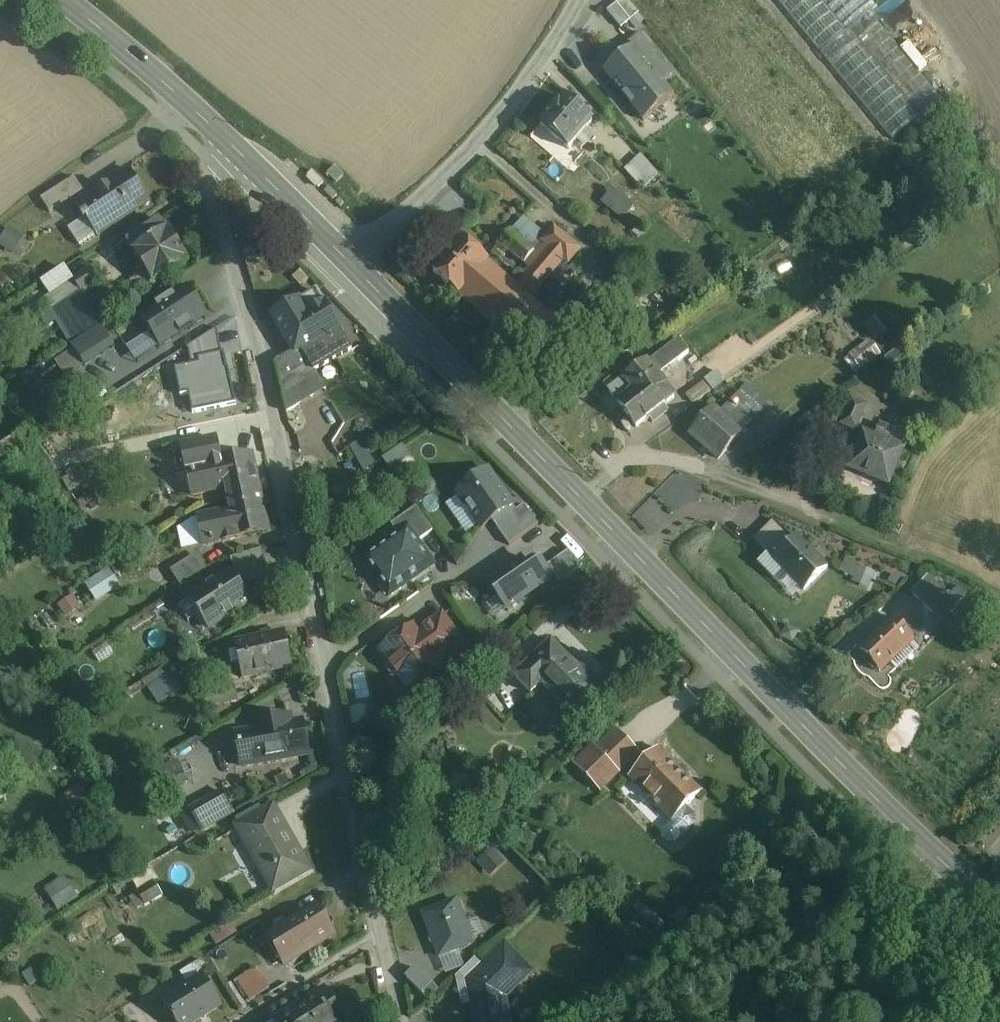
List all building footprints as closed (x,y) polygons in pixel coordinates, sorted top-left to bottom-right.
[(644,19),(630,0),(616,0),(605,8),(620,27),(629,20),(634,26),(644,19)] [(779,0),(759,0),(731,24),(852,172),(893,139),(779,0)] [(873,0),(779,0),(893,139),(894,140),(943,100),(879,22),(881,21),(872,10),(878,6),(873,0)] [(617,49),(588,73),(613,103),(642,79),(617,49)] [(592,122),(565,99),(541,126),(568,150),(574,143),(581,150),(593,136),(586,129),(592,122)] [(641,156),(625,170),(643,189),(659,175),(641,156)] [(127,169),(75,204),(84,218),(81,220),(82,221),(69,230),(80,246),(96,235),(97,237),(148,202),(127,169)] [(75,178),(41,200),(50,214),(83,192),(75,178)] [(634,208),(613,190),(602,203),(623,220),(634,208)] [(162,221),(129,242),(136,252),(169,230),(162,221)] [(0,241),(0,245),(18,252),(25,236),(5,229),(0,241)] [(555,229),(535,252),(525,264),(532,270),(516,289),(530,301),(564,260),(569,264),(581,251),(555,229)] [(136,252),(158,281),(191,260),(170,230),(169,230),(136,252)] [(535,252),(512,232),(502,244),(525,264),(535,252)] [(487,263),(462,241),(434,273),(459,295),(487,263)] [(516,289),(487,263),(459,295),(532,358),(560,327),(530,301),(516,289)] [(92,271),(74,282),(82,295),(100,284),(92,271)] [(351,349),(305,272),(263,299),(296,355),(303,350),(315,370),(351,349)] [(198,280),(144,311),(162,343),(217,313),(198,280)] [(864,321),(872,339),(888,332),(880,314),(864,321)] [(854,372),(882,356),(872,339),(844,355),(854,372)] [(678,341),(649,365),(659,378),(689,354),(678,341)] [(303,350),(296,355),(280,367),(289,414),(331,394),(315,370),(303,350)] [(58,379),(45,360),(22,376),(35,395),(58,379)] [(649,365),(611,395),(638,429),(676,399),(659,378),(649,365)] [(718,372),(704,382),(712,393),(726,383),(718,372)] [(704,382),(687,394),(695,406),(712,393),(704,382)] [(768,403),(747,385),(732,403),(753,421),(768,403)] [(868,405),(852,398),(840,426),(856,432),(868,405)] [(716,408),(693,436),(721,460),(753,421),(732,403),(722,414),(716,408)] [(904,449),(863,432),(848,468),(889,485),(904,449)] [(217,440),(182,447),(187,470),(222,463),(217,440)] [(222,463),(187,470),(188,473),(192,472),(193,474),(190,475),(192,481),(194,480),(196,493),(192,494),(193,496),(227,489),(230,500),(260,494),(252,457),(222,463)] [(513,507),(489,472),(457,494),(482,529),(513,507)] [(260,494),(230,500),(232,512),(199,519),(204,546),(268,532),(260,494)] [(416,507),(391,525),(399,536),(408,530),(417,543),(433,531),(416,507)] [(773,521),(753,540),(767,555),(775,562),(794,543),(773,521)] [(417,543),(408,530),(399,536),(365,560),(381,582),(380,585),(387,594),(392,595),(402,589),(402,586),(432,565),(417,543)] [(828,569),(798,539),(794,543),(775,562),(767,555),(757,565),(774,582),(784,572),(805,592),(828,569)] [(262,550),(231,560),(235,572),(245,588),(269,572),(262,550)] [(568,552),(548,566),(562,586),(583,566),(568,552)] [(194,559),(173,572),(180,587),(205,571),(199,558),(194,559)] [(844,559),(837,576),(870,589),(877,572),(844,559)] [(522,562),(490,584),(508,611),(552,580),(541,565),(530,573),(522,562)] [(112,570),(92,583),(102,597),(121,585),(112,570)] [(231,574),(189,601),(209,630),(250,603),(231,574)] [(958,605),(927,575),(910,593),(940,623),(958,605)] [(900,614),(867,645),(871,650),(868,652),(880,664),(882,662),(887,667),(920,635),(900,614)] [(442,617),(420,633),(438,659),(461,643),(442,617)] [(420,633),(416,627),(410,631),(409,634),(404,638),(400,638),(381,651),(390,663),(388,668),(392,673),(397,674),(408,689),(442,665),(438,659),(420,633)] [(286,634),(236,645),(244,678),(293,667),(286,634)] [(601,691),(551,640),(515,675),(531,691),(541,682),(575,716),(601,691)] [(171,676),(150,689),(159,704),(180,691),(171,676)] [(235,688),(204,694),(207,708),(237,701),(235,688)] [(289,717),(257,723),(257,731),(237,734),(243,767),(309,755),(303,721),(290,724),(289,717)] [(637,752),(617,731),(598,750),(597,751),(617,771),(637,752)] [(617,771),(597,751),(598,750),(595,748),(577,765),(590,778),(589,783),(595,789),(599,788),(600,788),(617,771)] [(659,750),(631,777),(672,819),(701,792),(659,750)] [(275,809),(233,833),(267,893),(309,869),(275,809)] [(157,869),(127,887),(132,896),(136,893),(145,907),(168,894),(160,881),(163,879),(157,869)] [(56,909),(78,900),(68,875),(45,884),(56,909)] [(473,944),(456,901),(423,913),(438,954),(473,944)] [(315,906),(268,936),(286,965),(333,935),(315,906)] [(649,912),(629,931),(640,943),(660,923),(649,912)] [(228,924),(208,936),(215,947),(234,934),(228,924)] [(470,982),(479,1021),(509,1021),(519,1019),(518,1017),(508,1019),(503,997),(529,972),(506,947),(470,982)] [(429,999),(440,988),(414,963),(403,975),(429,999)] [(257,968),(237,980),(244,990),(263,978),(257,968)] [(179,989),(177,985),(157,998),(172,1021),(197,1021),(219,1008),(199,976),(179,989)] [(263,978),(244,990),(250,1000),(269,988),(263,978)] [(274,1021),(341,1021),(322,992),(274,1021)]
